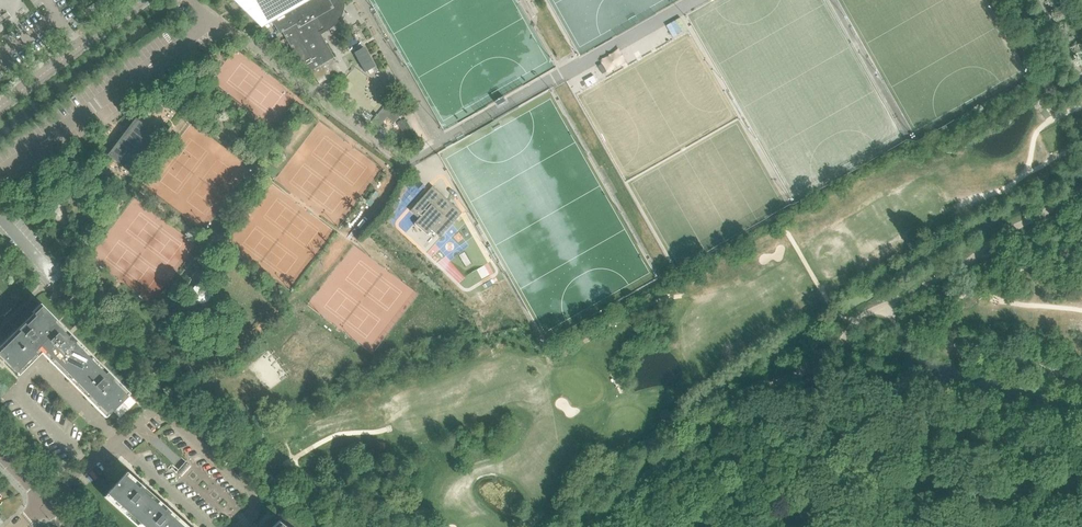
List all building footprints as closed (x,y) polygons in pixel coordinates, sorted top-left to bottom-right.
[(342,7),(342,2),(341,0),(244,0),(258,24),(266,19),(268,24),(269,23),(270,25),(272,26),(274,25),(279,34),(284,31),(287,36),(285,37),(300,64),(301,63),(307,72),(309,71),(310,73),(309,74),(312,79),(315,77),(319,84),(342,71),(320,32),(325,30),(324,29),(327,28),(331,26),(334,23),(337,20),(340,16),(341,11),(342,7)] [(375,67),(364,47),(353,53),(365,73),(375,67)] [(413,124),(401,115),(403,113),(389,101),(371,122),(378,127),(383,122),(386,124),(389,120),(404,132),(413,124)] [(130,169),(155,136),(138,123),(130,133),(131,134),(128,138),(125,136),(111,155),(119,162),(120,162),(130,169)] [(432,186),(429,190),(410,211),(418,219),(414,224),(427,235),(430,231),(439,239),(462,213),(432,186)] [(53,320),(41,308),(0,349),(0,357),(4,361),(17,375),(37,356),(27,346),(53,320)] [(69,379),(91,358),(53,320),(27,346),(37,356),(37,355),(34,352),(38,348),(44,354),(47,352),(52,358),(50,360),(69,379)] [(128,395),(109,376),(91,358),(69,379),(88,398),(90,396),(96,402),(94,404),(106,417),(128,395)] [(130,396),(114,412),(120,418),(136,402),(130,396)] [(198,449),(167,483),(215,526),(273,526),(279,521),(198,449)] [(157,502),(144,490),(147,487),(142,482),(139,486),(125,473),(105,496),(137,525),(157,502)] [(177,519),(170,513),(173,510),(168,505),(165,508),(157,502),(137,525),(140,526),(171,526),(177,519)]
